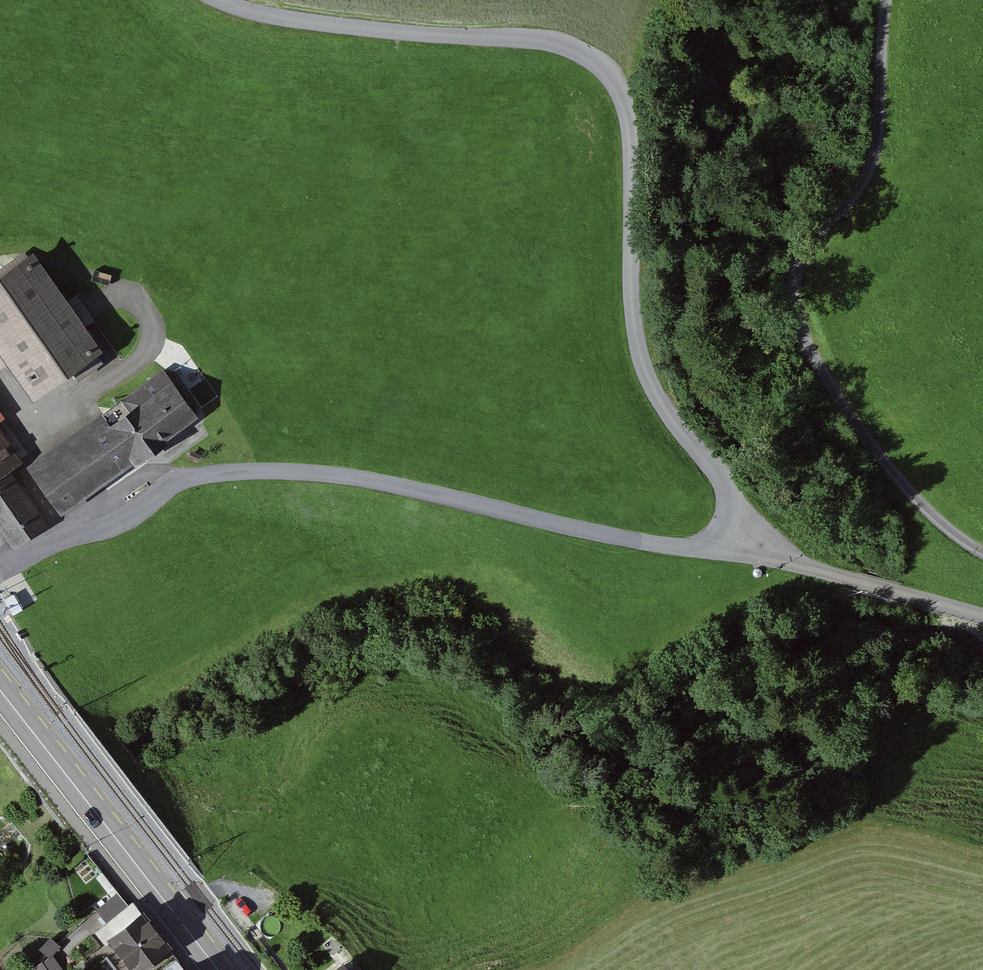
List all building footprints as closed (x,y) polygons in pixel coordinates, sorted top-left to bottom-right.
[(44,398),(107,353),(38,256),(0,283),(0,371),(16,359),(44,398)] [(168,374),(33,471),(66,516),(201,419),(168,374)] [(12,472),(26,462),(0,425),(0,481),(12,472)] [(20,547),(51,526),(12,472),(0,481),(0,520),(20,547)] [(103,935),(128,969),(142,969),(169,950),(139,908),(103,935)] [(33,969),(68,969),(57,953),(33,969)]
